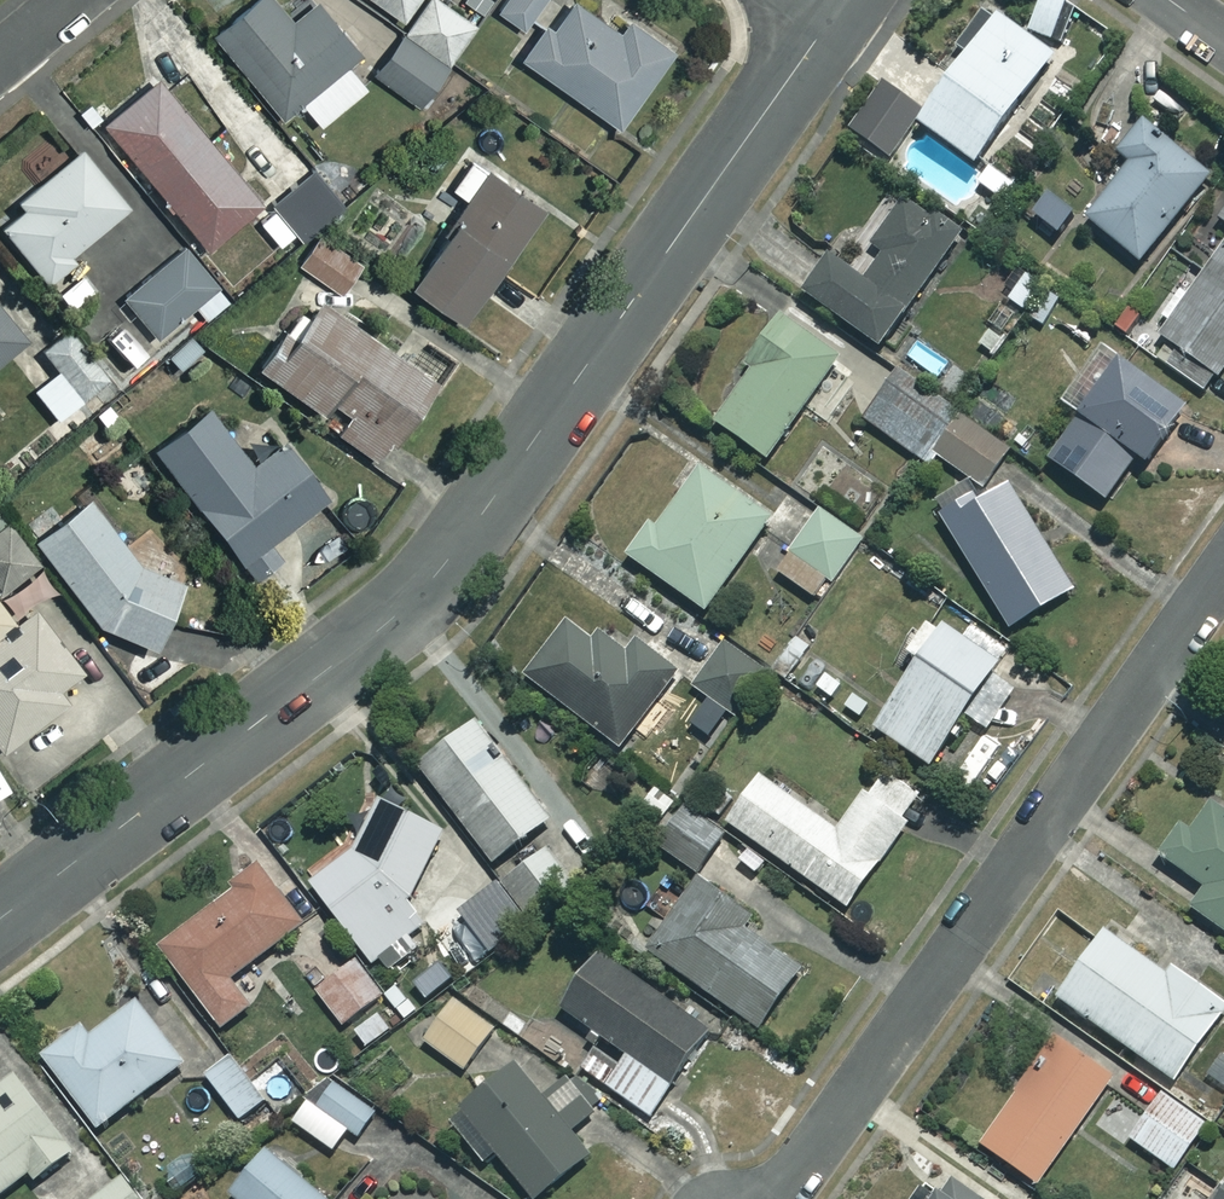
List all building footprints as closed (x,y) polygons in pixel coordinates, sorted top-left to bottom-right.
[(264,0),(242,0),(206,32),(279,115),(296,100),(317,123),(362,83),(340,57),(350,48),(307,0),(304,0),(281,20),(264,0)] [(396,16),(407,0),(373,0),(396,16)] [(439,0),(422,0),(401,30),(445,61),(472,23),(439,0)] [(570,0),(499,0),(493,9),(528,34),(513,55),(613,125),(669,44),(625,13),(613,30),(570,0)] [(1054,0),(1038,0),(1026,31),(1059,44),(1073,7),(1054,0)] [(1048,54),(991,14),(914,125),(972,164),(1048,54)] [(443,64),(397,32),(369,72),(415,104),(443,64)] [(258,199),(147,73),(95,119),(205,245),(258,199)] [(1188,110),(1156,86),(1143,102),(1176,126),(1188,110)] [(917,112),(880,87),(850,132),(888,157),(917,112)] [(1206,176),(1139,123),(1114,155),(1126,164),(1082,221),(1136,264),(1206,176)] [(73,151),(0,212),(0,239),(34,279),(119,206),(73,151)] [(535,205),(463,158),(445,186),(462,198),(405,284),(456,317),(497,255),(500,258),(535,205)] [(337,203),(304,167),(266,201),(298,238),(337,203)] [(953,240),(900,204),(870,249),(880,256),(860,286),(826,263),(802,298),(878,350),(953,240)] [(1214,219),(1223,226),(1223,204),(1214,219)] [(314,232),(295,264),(341,292),(361,260),(314,232)] [(1158,337),(1216,377),(1223,365),(1223,241),(1158,337)] [(153,335),(188,303),(203,321),(227,300),(176,243),(117,295),(153,335)] [(1057,296),(1022,274),(1006,300),(1041,322),(1057,296)] [(425,379),(304,301),(255,377),(312,414),(309,419),(373,460),(425,379)] [(1126,339),(1142,316),(1124,303),(1107,326),(1126,339)] [(837,360),(779,316),(743,364),(749,369),(709,421),(760,460),(837,360)] [(17,341),(0,320),(0,356),(17,341)] [(100,383),(63,333),(38,352),(54,373),(29,391),(50,420),(100,383)] [(1179,407),(1090,351),(1054,406),(1073,418),(1045,463),(1105,501),(1131,460),(1141,466),(1179,407)] [(950,411),(893,373),(861,420),(918,459),(950,411)] [(122,424),(104,399),(84,414),(101,438),(122,424)] [(242,465),(197,411),(144,455),(248,581),(277,557),(264,541),(315,498),(269,442),(242,465)] [(1005,451),(962,416),(932,453),(975,488),(1005,451)] [(879,501),(855,464),(826,483),(850,520),(879,501)] [(769,517),(695,466),(653,527),(646,522),(622,556),(702,612),(769,517)] [(1069,590),(1000,485),(940,525),(1009,630),(1069,590)] [(123,555),(75,497),(23,539),(94,625),(146,648),(174,584),(123,555)] [(858,540),(817,511),(774,572),(815,601),(858,540)] [(0,525),(0,610),(5,616),(45,585),(0,525)] [(0,621),(0,746),(60,702),(50,690),(73,673),(27,611),(5,628),(0,621)] [(992,663),(926,623),(903,659),(912,664),(870,732),(928,768),(961,714),(986,729),(1012,688),(986,673),(992,663)] [(590,645),(563,626),(525,680),(621,748),(675,672),(632,642),(623,655),(596,636),(590,645)] [(757,667),(723,644),(692,689),(726,713),(757,667)] [(548,820),(472,721),(414,766),(489,864),(548,820)] [(923,801),(880,769),(833,832),(757,774),(723,819),(841,909),(923,801)] [(1204,799),(1161,860),(1201,888),(1187,908),(1223,934),(1223,813),(1204,799)] [(441,834),(380,802),(358,845),(307,885),(370,965),(422,924),(404,902),(441,834)] [(719,835),(677,806),(651,844),(693,873),(719,835)] [(577,887),(543,848),(499,887),(533,925),(577,887)] [(304,922),(260,863),(235,882),(239,887),(157,948),(218,1030),(248,1008),(227,979),(304,922)] [(731,934),(744,915),(695,880),(645,950),(754,1028),(791,977),(731,934)] [(1163,976),(1100,932),(1053,998),(1170,1081),(1223,1006),(1168,968),(1163,976)] [(704,1031),(593,958),(558,1012),(625,1056),(605,1087),(649,1115),(704,1031)] [(379,997),(352,962),(313,991),(340,1026),(379,997)] [(491,1029),(452,1001),(422,1042),(461,1070),(491,1029)] [(180,1065),(132,1003),(87,1037),(80,1027),(41,1057),(96,1129),(180,1065)] [(1109,1078),(1052,1038),(976,1144),(1034,1185),(1109,1078)] [(263,1101),(228,1054),(202,1074),(237,1121),(263,1101)] [(513,1063),(446,1120),(479,1160),(489,1151),(530,1198),(534,1198),(586,1154),(568,1133),(593,1112),(568,1083),(546,1102),(513,1063)] [(1144,1111),(1158,1093),(1125,1071),(1112,1090),(1144,1111)] [(31,1180),(69,1153),(14,1075),(0,1085),(0,1192),(26,1173),(31,1180)] [(373,1111),(333,1082),(316,1105),(307,1098),(290,1122),(330,1152),(347,1129),(356,1135),(373,1111)] [(1158,1093),(1144,1111),(1127,1140),(1172,1170),(1203,1123),(1158,1093)] [(265,1153),(228,1198),(229,1198),(321,1198),(265,1153)] [(939,1176),(923,1198),(971,1198),(939,1176)] [(118,1180),(93,1198),(133,1198),(118,1180)] [(1212,1198),(1223,1198),(1223,1182),(1212,1198)]
